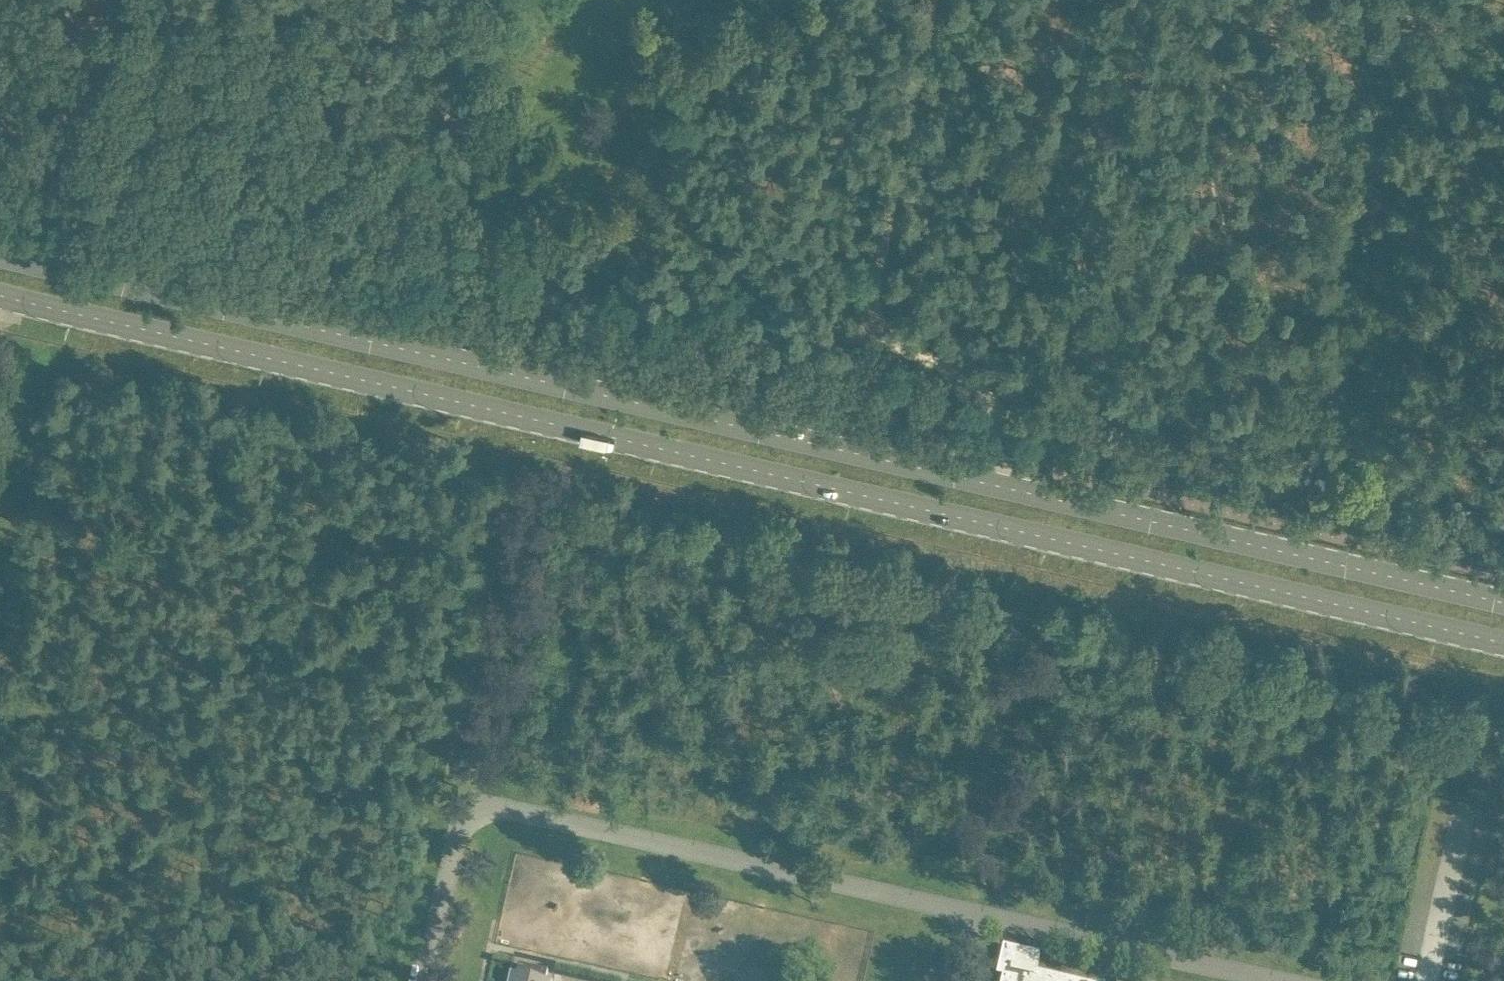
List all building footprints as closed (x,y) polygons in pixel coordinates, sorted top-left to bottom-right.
[(1037,970),(1041,953),(1004,944),(998,969),(1004,970),(1002,980),(1085,980),(1037,970)] [(546,980),(548,971),(519,964),(517,973),(510,972),(508,980),(552,980),(546,980)]
